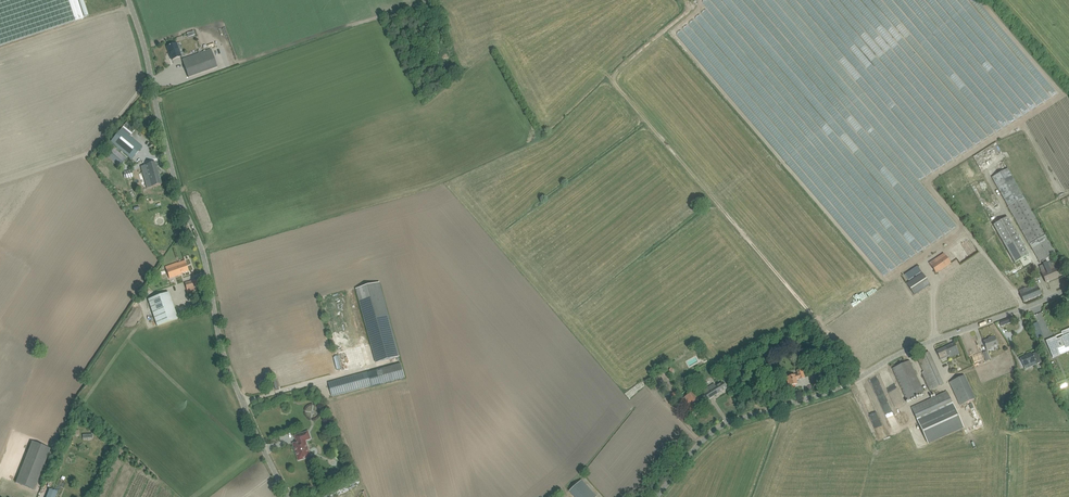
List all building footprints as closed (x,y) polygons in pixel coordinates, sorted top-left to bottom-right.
[(84,18),(78,0),(0,0),(0,46),(84,18)] [(188,26),(189,33),(197,31),(196,24),(188,26)] [(170,52),(173,60),(181,56),(176,43),(170,46),(170,45),(169,46),(167,47),(169,53),(170,52)] [(182,60),(188,78),(218,67),(211,49),(182,60)] [(112,140),(110,142),(131,160),(142,147),(121,130),(112,140)] [(113,148),(106,156),(119,167),(126,159),(113,148)] [(161,184),(156,163),(141,167),(147,188),(161,184)] [(1008,169),(992,177),(1040,263),(1042,262),(1046,260),(1056,254),(1008,169)] [(131,170),(124,171),(125,178),(126,178),(127,181),(132,180),(131,177),(133,176),(131,170)] [(1007,217),(993,225),(1015,263),(1017,261),(1022,259),(1027,256),(1029,255),(1007,217)] [(952,250),(946,254),(950,259),(956,256),(952,250)] [(944,253),(929,263),(936,273),(951,264),(944,253)] [(1046,260),(1042,262),(1043,265),(1039,267),(1041,272),(1046,283),(1047,283),(1046,283),(1058,278),(1053,265),(1052,265),(1051,262),(1047,263),(1046,260)] [(177,265),(177,263),(165,267),(169,279),(181,274),(180,274),(188,271),(185,261),(181,262),(181,263),(177,265)] [(918,266),(912,270),(916,276),(921,272),(918,266)] [(910,271),(905,275),(909,280),(914,277),(910,271)] [(923,273),(906,284),(914,295),(930,285),(923,273)] [(185,283),(188,294),(200,290),(198,280),(185,283)] [(376,363),(399,357),(379,283),(356,289),(376,363)] [(1026,287),(1019,290),(1024,302),(1042,295),(1037,284),(1026,288),(1026,287)] [(178,319),(169,292),(148,300),(157,326),(178,319)] [(999,322),(1001,326),(1013,322),(1012,317),(999,322)] [(1046,341),(1053,357),(1060,355),(1057,349),(1065,346),(1066,348),(1068,347),(1068,329),(1062,332),(1063,337),(1057,339),(1056,337),(1046,341)] [(786,340),(792,336),(789,332),(783,335),(786,340)] [(991,339),(984,341),(987,351),(992,349),(992,348),(998,346),(995,336),(990,338),(991,339)] [(954,343),(936,351),(941,360),(948,357),(949,359),(959,354),(954,343)] [(929,352),(917,357),(924,372),(922,372),(930,390),(943,384),(929,352)] [(1032,353),(1020,358),(1024,366),(1035,362),(1036,364),(1041,362),(1037,352),(1032,354),(1032,353),(1031,353),(1032,353)] [(983,359),(981,355),(971,358),(974,363),(983,359)] [(382,380),(406,375),(403,358),(383,362),(384,369),(380,370),(382,380)] [(909,361),(893,369),(907,401),(924,393),(909,361)] [(887,381),(894,378),(889,367),(882,370),(887,381)] [(799,380),(805,378),(802,370),(797,371),(798,375),(787,378),(789,386),(797,384),(796,380),(799,379),(799,380)] [(332,397),(372,386),(368,372),(329,383),(332,397)] [(879,374),(873,377),(877,387),(883,384),(879,374)] [(964,375),(949,382),(960,406),(975,399),(964,375)] [(714,384),(702,391),(708,400),(727,388),(723,382),(716,387),(714,384)] [(702,407),(693,392),(683,398),(682,399),(691,414),(702,407)] [(912,408),(928,444),(964,428),(948,392),(912,408)] [(899,419),(896,411),(890,413),(893,421),(899,419)] [(298,443),(295,443),(297,452),(296,452),(299,460),(309,457),(305,446),(307,446),(305,441),(310,439),(308,432),(295,436),(298,443)] [(50,449),(32,442),(16,483),(34,490),(50,449)] [(574,496),(596,496),(597,496),(582,480),(569,491),(574,496)] [(107,485),(103,496),(115,496),(121,483),(116,482),(114,488),(107,485)]
